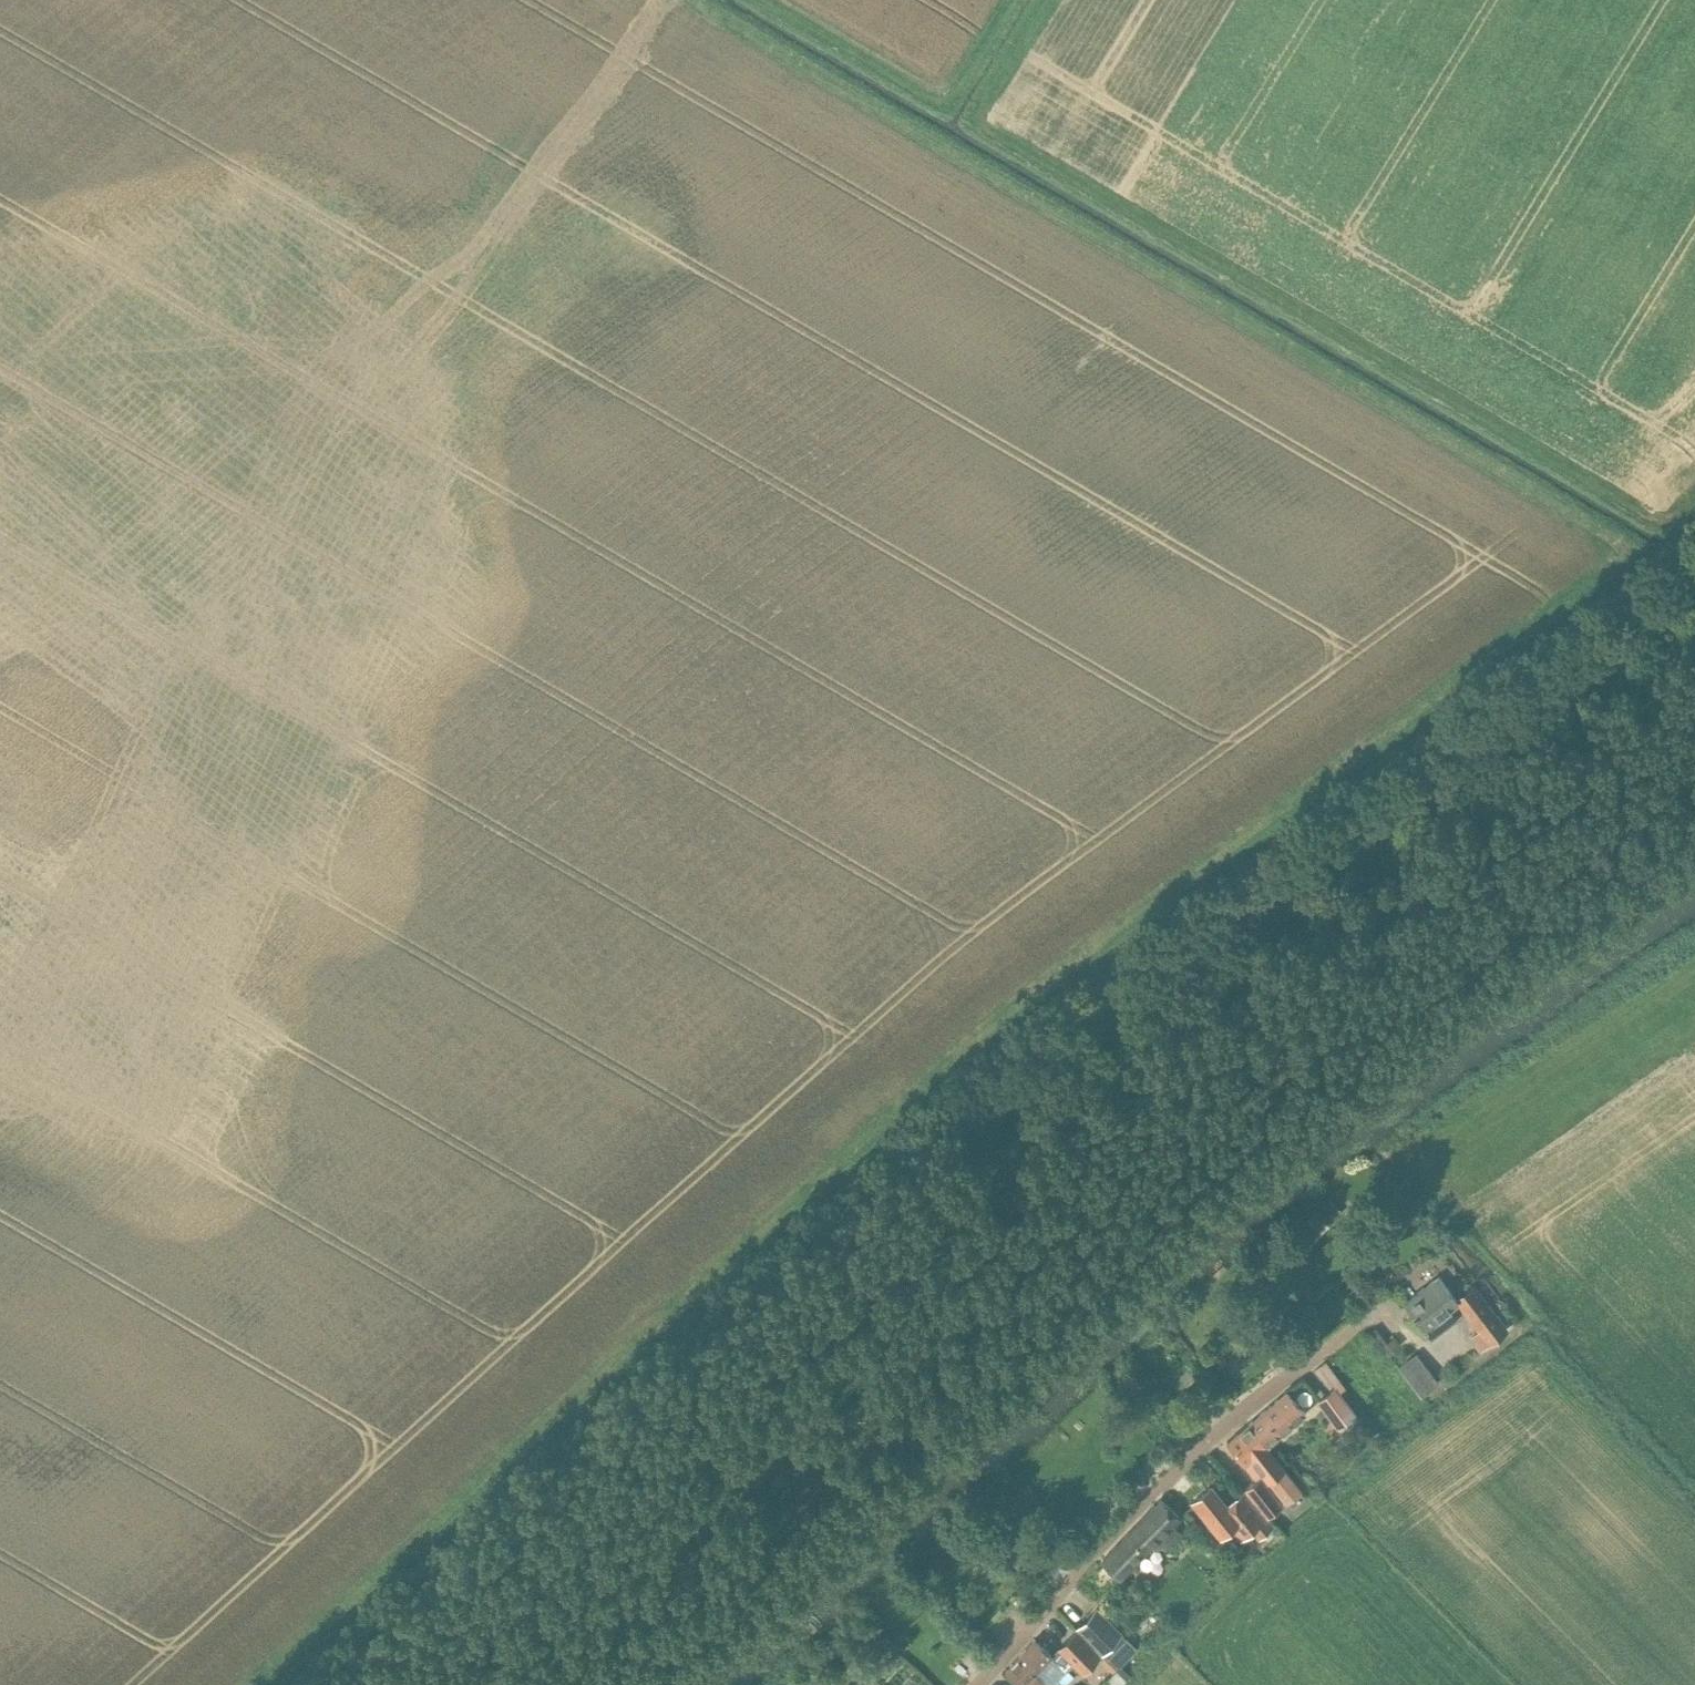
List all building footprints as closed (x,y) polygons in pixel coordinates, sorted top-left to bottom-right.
[(1299,1251),(1294,1257),(1300,1262),(1305,1257),(1299,1251)] [(1476,1285),(1457,1299),(1438,1275),(1404,1302),(1432,1338),(1466,1314),(1479,1330),(1471,1336),(1483,1350),(1510,1329),(1476,1285)] [(1441,1382),(1418,1353),(1399,1367),(1423,1396),(1441,1382)] [(1334,1387),(1318,1402),(1332,1420),(1326,1426),(1339,1443),(1348,1436),(1344,1429),(1359,1418),(1337,1391),(1346,1385),(1326,1360),(1318,1366),(1334,1387)] [(1307,1415),(1301,1408),(1287,1391),(1250,1422),(1270,1446),(1307,1415)] [(1250,1422),(1227,1441),(1241,1458),(1246,1464),(1256,1476),(1262,1471),(1270,1480),(1288,1501),(1304,1487),(1270,1446),(1250,1422)] [(1246,1489),(1270,1517),(1273,1514),(1283,1524),(1288,1520),(1294,1515),(1285,1504),(1261,1476),(1246,1489)] [(1210,1486),(1193,1500),(1221,1533),(1232,1524),(1244,1539),(1253,1532),(1258,1538),(1271,1527),(1242,1493),(1227,1506),(1210,1486)] [(1101,1560),(1120,1578),(1156,1540),(1165,1548),(1180,1532),(1172,1524),(1180,1517),(1161,1499),(1101,1560)] [(1079,1627),(1102,1649),(1100,1651),(1117,1668),(1137,1647),(1122,1632),(1121,1633),(1096,1609),(1079,1627)] [(887,1639),(890,1642),(899,1650),(910,1637),(902,1631),(898,1627),(887,1639)] [(1060,1647),(1076,1662),(1084,1670),(1100,1654),(1075,1631),(1060,1647)] [(1154,1632),(1145,1640),(1151,1646),(1160,1638),(1154,1632)] [(1022,1684),(1023,1684),(1049,1684),(1036,1672),(1053,1655),(1034,1638),(1006,1669),(1022,1684)]
